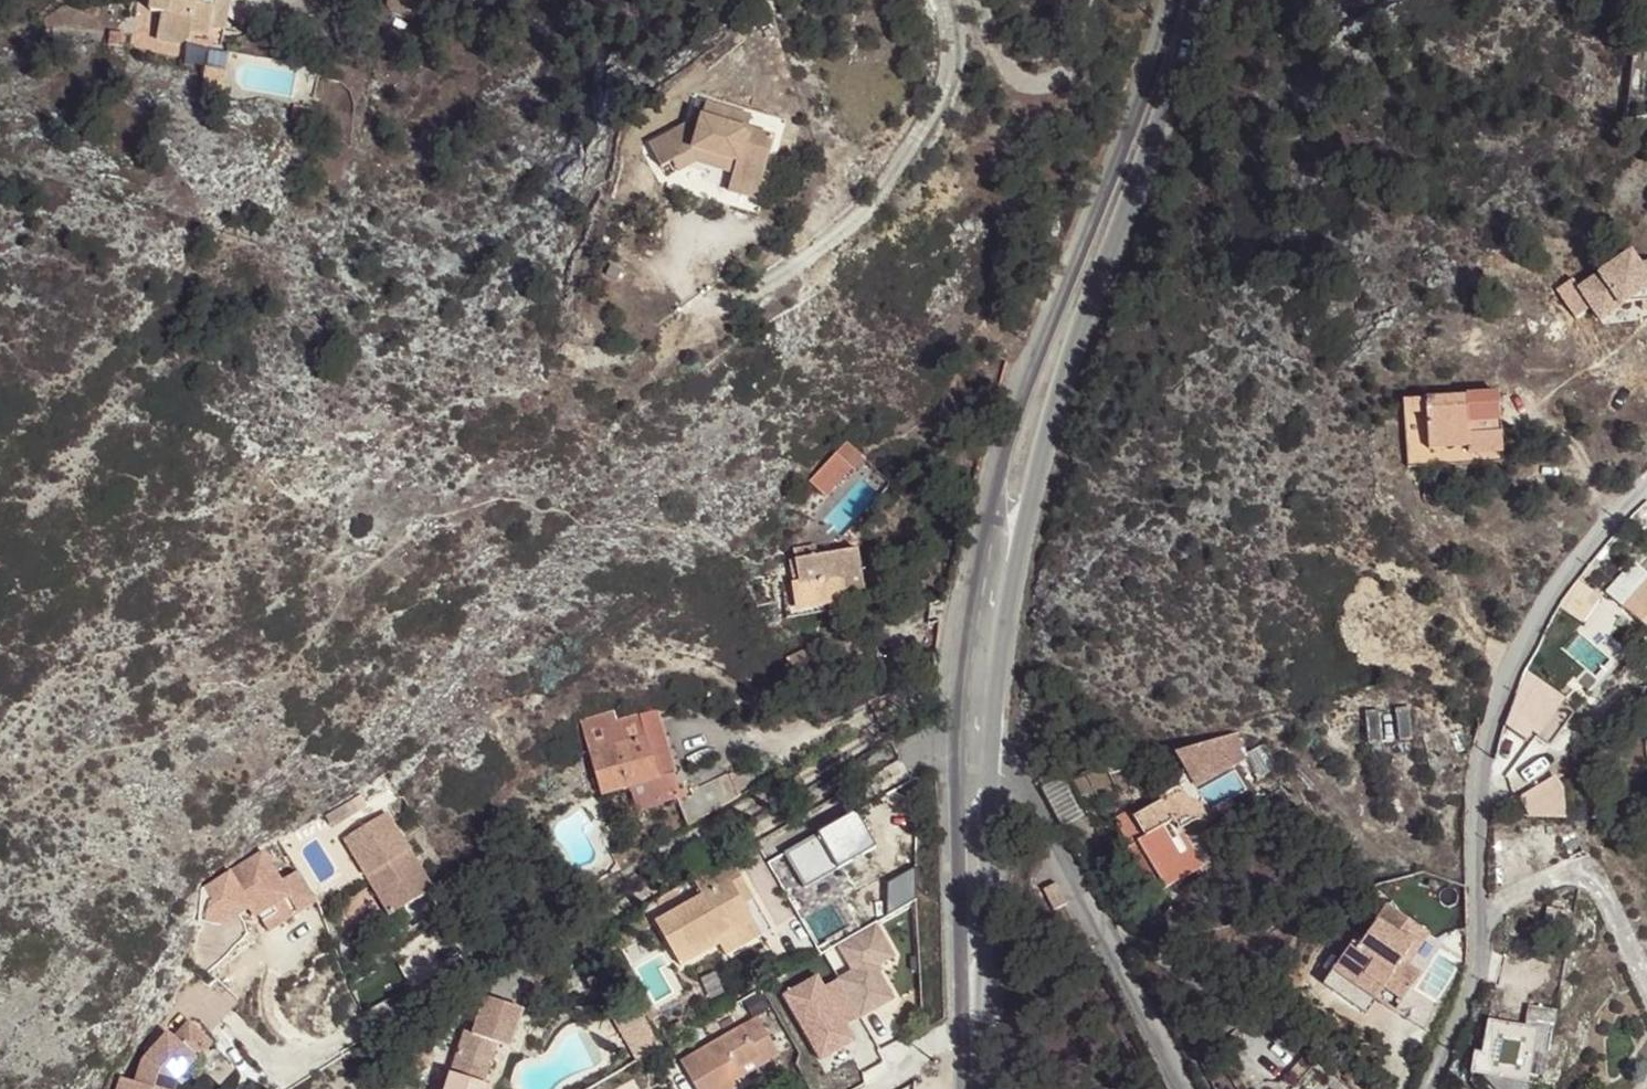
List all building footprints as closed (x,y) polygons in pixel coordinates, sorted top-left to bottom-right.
[(150,12),(162,14),(157,39),(189,46),(191,32),(210,36),(212,28),(210,28),(214,9),(204,6),(206,0),(152,0),(150,12)] [(216,0),(206,0),(204,6),(214,9),(216,0)] [(231,0),(216,0),(214,9),(210,28),(212,28),(225,30),(231,0)] [(388,0),(387,1),(387,2),(387,3),(388,4),(414,18),(424,0),(388,0)] [(124,35),(109,34),(108,43),(122,46),(124,35)] [(225,70),(206,65),(201,89),(221,93),(225,70)] [(748,130),(752,116),(706,103),(699,125),(691,123),(649,146),(661,169),(672,162),(695,150),(736,162),(733,173),(731,181),(760,190),(776,138),(748,130)] [(311,110),(293,107),(291,119),(309,122),(311,110)] [(736,162),(695,150),(672,162),(678,172),(696,162),(733,173),(736,162)] [(760,190),(731,181),(728,191),(757,200),(760,190)] [(1643,263),(1641,265),(1631,252),(1578,287),(1601,319),(1625,303),(1642,301),(1646,301),(1646,263),(1643,263)] [(1499,395),(1405,400),(1408,466),(1431,465),(1430,449),(1471,446),(1470,435),(1494,433),(1493,415),(1500,415),(1499,395)] [(1494,433),(1470,435),(1471,446),(1471,451),(1503,450),(1500,415),(1493,415),(1494,433)] [(863,459),(847,443),(837,453),(853,469),(863,459)] [(853,469),(837,453),(809,481),(825,498),(853,469)] [(818,547),(796,551),(798,560),(819,556),(818,547)] [(864,589),(859,550),(819,556),(798,560),(801,582),(791,583),(795,609),(826,605),(849,601),(847,591),(864,589)] [(801,582),(798,560),(788,561),(791,583),(801,582)] [(1633,587),(1638,592),(1645,583),(1640,579),(1633,587)] [(1646,628),(1646,582),(1645,583),(1638,592),(1624,607),(1646,628)] [(795,609),(791,583),(784,584),(789,618),(828,612),(826,605),(795,609)] [(1598,676),(1614,661),(1582,629),(1567,645),(1598,676)] [(788,657),(801,685),(838,668),(825,640),(788,657)] [(1502,713),(1540,746),(1573,708),(1535,675),(1502,713)] [(675,772),(657,709),(640,714),(658,777),(630,785),(638,812),(664,805),(663,803),(676,799),(687,796),(684,788),(678,790),(672,773),(675,772)] [(658,777),(640,714),(616,721),(613,710),(581,721),(602,794),(630,785),(658,777)] [(1510,760),(1501,759),(1498,774),(1507,776),(1510,760)] [(738,797),(728,772),(692,790),(694,794),(687,796),(676,799),(688,827),(738,797)] [(1215,817),(1191,779),(1178,787),(1197,818),(1195,819),(1208,821),(1215,817)] [(1521,816),(1561,816),(1561,781),(1521,782),(1521,816)] [(1197,818),(1178,787),(1165,795),(1150,804),(1151,806),(1134,816),(1130,809),(1112,821),(1128,848),(1138,842),(1166,888),(1217,857),(1195,819),(1197,818)] [(789,890),(874,848),(856,811),(771,853),(789,890)] [(390,916),(433,890),(387,813),(344,838),(390,916)] [(1166,888),(1138,842),(1128,848),(1156,894),(1166,888)] [(261,849),(202,884),(214,903),(201,911),(213,931),(248,910),(262,934),(315,902),(294,868),(278,877),(261,849)] [(743,904),(730,882),(741,875),(729,856),(692,878),(702,894),(655,921),(682,966),(720,944),(717,940),(752,918),(743,904)] [(910,888),(893,859),(873,871),(890,900),(910,888)] [(896,911),(873,871),(848,884),(871,924),(871,925),(896,911)] [(754,898),(741,875),(730,882),(743,904),(754,898)] [(1053,909),(1065,903),(1055,881),(1042,888),(1053,909)] [(916,892),(913,887),(910,888),(890,900),(896,911),(916,899),(916,892)] [(1022,894),(1010,893),(1009,915),(1020,916),(1022,894)] [(1429,933),(1387,905),(1359,946),(1352,942),(1333,970),(1334,972),(1325,985),(1366,1013),(1375,999),(1395,1013),(1422,973),(1408,964),(1402,960),(1406,955),(1409,957),(1410,957),(1413,957),(1414,956),(1429,933)] [(762,935),(752,918),(717,940),(720,944),(727,956),(762,935)] [(893,952),(879,923),(864,931),(877,960),(893,952)] [(1082,963),(1094,957),(1085,940),(1073,946),(1082,963)] [(1408,964),(1413,957),(1410,957),(1409,957),(1406,955),(1402,960),(1408,964)] [(497,1043),(511,1048),(524,1009),(486,996),(477,1023),(474,1033),(466,1030),(446,1088),(490,1088),(491,1086),(484,1084),(497,1043)] [(652,1028),(634,996),(608,1011),(626,1043),(652,1028)] [(1472,1073),(1528,1083),(1538,1024),(1553,1027),(1557,1010),(1530,1006),(1527,1026),(1497,1020),(1494,1038),(1486,1037),(1483,1053),(1476,1051),(1472,1073)] [(757,1017),(754,1012),(739,1022),(741,1026),(757,1017)] [(757,1017),(741,1026),(681,1061),(697,1088),(736,1088),(738,1088),(733,1081),(730,1075),(760,1058),(764,1064),(779,1055),(757,1017)] [(1494,1038),(1497,1020),(1490,1019),(1486,1037),(1494,1038)] [(113,1088),(151,1088),(152,1088),(154,1088),(172,1088),(175,1078),(209,1040),(186,1020),(171,1036),(165,1031),(141,1058),(133,1082),(117,1077),(113,1088)] [(477,1023),(469,1020),(466,1030),(474,1033),(477,1023)] [(662,1046),(652,1028),(626,1043),(636,1061),(662,1046)] [(883,1055),(869,1032),(857,1038),(871,1062),(883,1055)] [(760,1058),(730,1075),(733,1081),(764,1064),(760,1058)]
